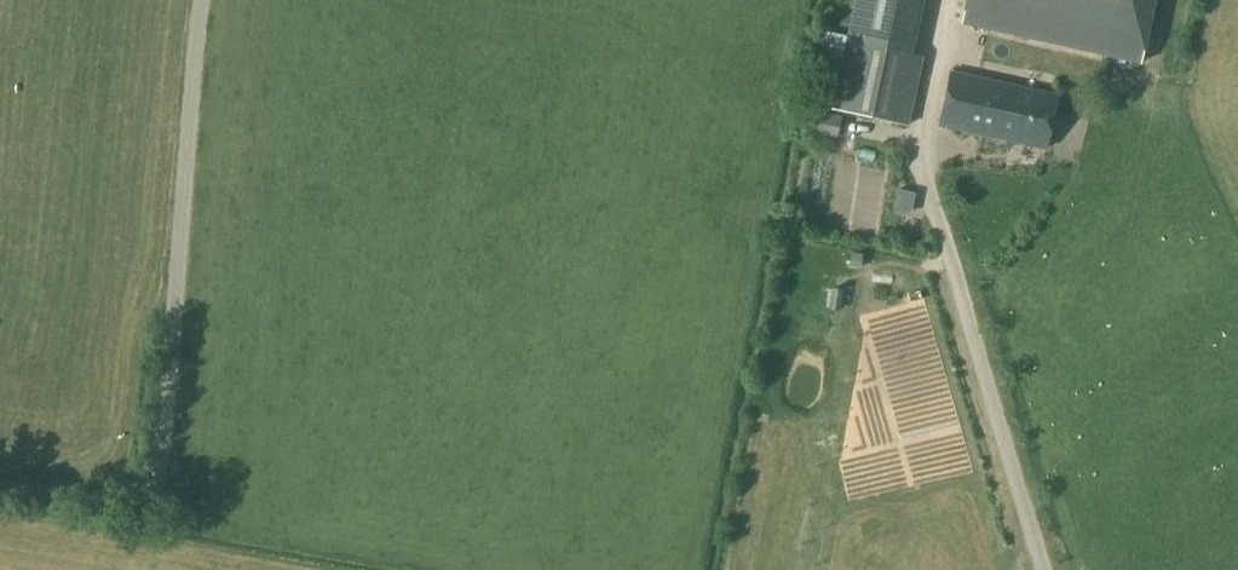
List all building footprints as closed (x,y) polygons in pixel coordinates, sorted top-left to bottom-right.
[(832,109),(908,126),(924,57),(905,52),(916,0),(856,0),(832,109)] [(962,24),(1141,61),(1155,0),(967,0),(962,24)] [(1046,149),(1058,95),(950,71),(939,125),(1046,149)] [(842,116),(811,108),(805,130),(837,137),(842,116)] [(911,193),(898,190),(893,208),(906,211),(911,193)]
